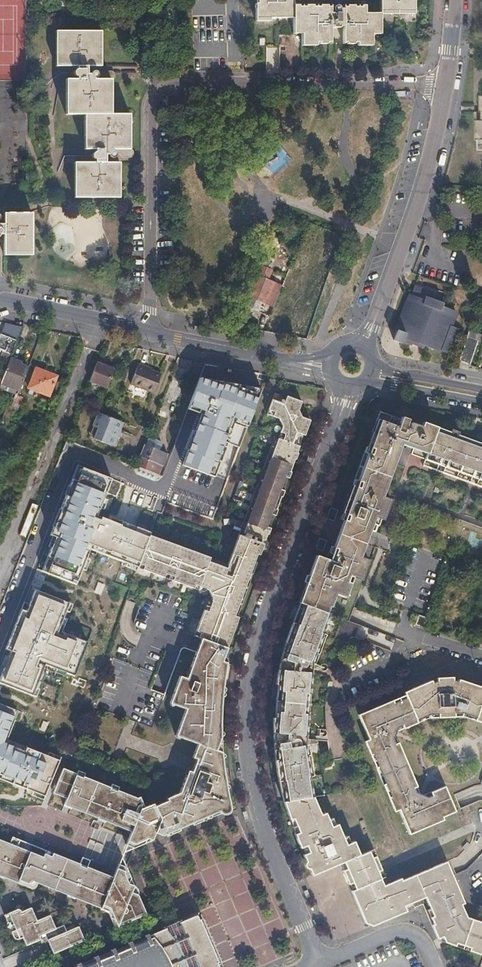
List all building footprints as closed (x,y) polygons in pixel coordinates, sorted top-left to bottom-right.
[(26,0),(0,0),(0,183),(5,183),(25,183),(25,82),(26,0)] [(257,3),(255,3),(254,17),(255,18),(268,18),(278,18),(278,14),(291,15),(291,18),(291,30),(300,30),(300,33),(300,42),(314,42),(314,41),(318,41),(318,43),(325,43),(325,40),(329,40),(329,25),(332,25),(332,27),(339,27),(339,25),(342,25),(342,41),(345,41),(345,43),(352,44),(353,41),(356,41),(356,43),(370,43),(370,30),(379,30),(380,13),(364,13),(364,6),(359,6),(359,7),(353,7),(353,6),(345,6),(345,7),(342,7),(342,9),(339,9),(340,5),(334,5),(332,7),(331,8),(332,10),(332,12),(334,12),(334,13),(329,13),(329,7),(325,7),(325,5),(318,5),(318,7),(310,7),(310,5),(303,5),(303,8),(296,8),(296,5),(290,5),(289,1),(292,0),(256,0),(257,3)] [(379,10),(414,11),(414,0),(380,0),(379,10)] [(98,31),(58,31),(58,66),(76,66),(76,70),(75,70),(74,71),(73,73),(73,75),(75,76),(76,77),(76,79),(68,80),(68,114),(84,114),(87,114),(87,149),(95,149),(95,151),(92,152),(91,155),(92,157),(93,158),(95,159),(95,162),(77,163),(77,197),(115,197),(116,163),(111,163),(111,158),(112,158),(113,157),(114,156),(119,156),(119,157),(120,158),(131,158),(132,157),(132,151),(131,150),(129,149),(126,149),(126,115),(110,114),(107,114),(107,80),(110,79),(113,79),(114,76),(114,74),(112,71),(105,71),(103,72),(101,73),(100,75),(97,75),(97,73),(95,71),(93,71),(93,66),(98,66),(98,31)] [(476,137),(476,148),(481,148),(481,111),(473,111),(473,120),(476,120),(476,137)] [(4,237),(4,252),(30,252),(31,213),(28,213),(3,213),(3,217),(0,217),(0,237),(4,237)] [(263,258),(249,294),(273,305),(280,286),(268,281),(275,263),(263,258)] [(409,295),(393,341),(404,344),(404,343),(413,345),(413,344),(425,348),(426,345),(443,350),(443,349),(452,352),(460,327),(451,325),(456,310),(442,305),(443,302),(433,299),(436,293),(414,286),(410,295),(409,295)] [(0,336),(0,351),(12,356),(22,330),(5,324),(0,336)] [(476,333),(468,330),(458,361),(469,365),(477,341),(474,340),(476,333)] [(2,380),(1,384),(20,391),(29,368),(21,365),(22,362),(11,358),(2,380)] [(113,371),(96,364),(89,384),(105,390),(113,371)] [(150,394),(158,374),(136,366),(129,385),(150,394)] [(37,369),(29,388),(48,396),(56,377),(37,369)] [(161,375),(158,374),(150,394),(153,395),(161,375)] [(239,448),(262,389),(214,381),(213,383),(206,380),(200,378),(188,409),(194,412),(202,414),(183,466),(214,478),(227,444),(239,448)] [(150,535),(140,562),(205,586),(208,595),(206,603),(202,601),(189,633),(195,636),(199,637),(219,644),(225,646),(232,627),(231,626),(298,444),(293,442),(297,431),(303,433),(309,418),(302,416),(299,407),(302,399),(288,393),(285,400),(272,395),(267,410),(283,417),(256,487),(226,563),(150,535)] [(94,428),(100,415),(96,413),(91,427),(94,428)] [(122,423),(100,415),(94,428),(96,429),(92,439),(109,445),(113,436),(117,437),(122,423)] [(314,555),(297,601),(323,611),(325,606),(327,607),(332,593),(342,597),(349,577),(356,579),(363,559),(356,556),(369,520),(370,516),(377,496),(402,417),(398,416),(397,419),(390,417),(388,422),(374,418),(337,518),(341,519),(332,545),(328,544),(326,551),(334,555),(332,561),(314,555)] [(403,418),(402,417),(377,496),(378,496),(397,443),(415,449),(423,423),(420,422),(419,425),(406,421),(404,424),(402,423),(403,418)] [(454,434),(423,423),(415,449),(424,451),(422,458),(443,466),(454,434)] [(463,438),(454,434),(443,466),(453,469),(463,438)] [(147,439),(144,445),(158,450),(160,445),(159,441),(150,438),(147,439)] [(471,441),(463,438),(453,469),(461,472),(471,441)] [(461,472),(473,476),(481,446),(481,444),(471,441),(461,472)] [(158,450),(144,445),(136,466),(162,476),(164,469),(159,467),(161,462),(164,463),(168,454),(158,450)] [(473,476),(481,479),(481,446),(473,476)] [(111,479),(76,466),(36,569),(72,582),(87,542),(140,562),(150,535),(98,515),(111,479)] [(378,496),(377,496),(370,516),(379,519),(386,499),(378,496)] [(97,582),(94,592),(101,594),(104,584),(97,582)] [(32,687),(44,656),(62,663),(72,640),(53,633),(65,602),(35,590),(25,615),(22,613),(9,647),(12,648),(1,675),(32,687)] [(275,782),(279,802),(307,798),(304,777),(308,777),(305,745),(305,717),(301,716),(304,696),(306,696),(311,662),(321,633),(318,632),(325,612),(323,611),(297,601),(281,644),(274,685),(276,685),(272,716),(271,716),(270,732),(271,749),(275,782)] [(343,631),(391,649),(395,638),(347,621),(343,631)] [(160,818),(149,845),(153,843),(157,834),(166,837),(221,813),(225,814),(228,813),(229,810),(229,806),(227,804),(224,794),(219,770),(217,746),(217,721),(219,690),(224,661),(220,659),(225,646),(219,644),(203,687),(183,679),(199,637),(195,636),(180,676),(173,673),(163,700),(178,706),(169,731),(191,740),(186,753),(189,755),(184,767),(181,766),(172,788),(160,793),(161,796),(151,800),(160,818)] [(203,687),(219,644),(199,637),(183,679),(203,687)] [(459,679),(458,682),(452,680),(445,680),(437,680),(432,682),(429,681),(405,692),(406,697),(388,706),(381,709),(380,706),(360,714),(377,753),(374,754),(393,798),(395,797),(411,835),(413,834),(432,826),(431,823),(457,812),(446,787),(425,796),(421,794),(410,769),(396,736),(398,731),(430,717),(462,716),(481,723),(481,688),(459,679)] [(0,703),(0,777),(42,794),(53,768),(55,762),(56,759),(24,747),(23,749),(4,742),(17,710),(0,703)] [(63,767),(53,793),(69,799),(67,805),(132,831),(126,848),(135,851),(149,845),(160,818),(151,800),(145,803),(144,801),(139,803),(135,792),(132,793),(63,767)] [(414,908),(412,904),(426,898),(431,911),(429,912),(435,927),(433,928),(438,941),(481,953),(481,922),(466,916),(461,905),(465,903),(447,861),(402,880),(400,878),(384,885),(380,878),(378,872),(383,869),(376,853),(374,847),(361,852),(355,838),(352,839),(349,832),(345,834),(342,828),(336,830),(333,825),(328,826),(322,812),(315,815),(308,797),(307,798),(279,802),(286,821),(292,836),(310,876),(339,864),(367,928),(414,908)] [(0,857),(0,874),(12,843),(7,841),(0,857)] [(25,848),(32,851),(35,844),(28,841),(25,848)] [(12,843),(0,874),(20,882),(32,851),(25,848),(12,843)] [(44,856),(32,888),(46,893),(49,886),(107,910),(114,926),(141,914),(127,882),(122,885),(114,881),(115,879),(89,868),(82,864),(47,850),(44,856)] [(32,851),(20,882),(32,888),(44,856),(32,851)] [(85,858),(82,864),(89,868),(92,860),(85,858)] [(127,882),(141,914),(146,912),(133,884),(126,868),(119,866),(115,879),(114,881),(122,885),(127,882)] [(78,925),(84,939),(114,926),(107,910),(49,886),(46,893),(94,914),(95,917),(78,925)] [(423,905),(433,928),(435,927),(429,912),(431,911),(426,898),(412,904),(414,908),(423,905)] [(46,937),(53,952),(84,939),(78,925),(60,932),(59,929),(54,931),(47,916),(35,920),(29,909),(18,913),(17,910),(3,916),(14,941),(22,938),(25,946),(46,937)] [(189,917),(173,924),(209,963),(189,917)] [(173,924),(73,966),(211,966),(209,963),(173,924)]
